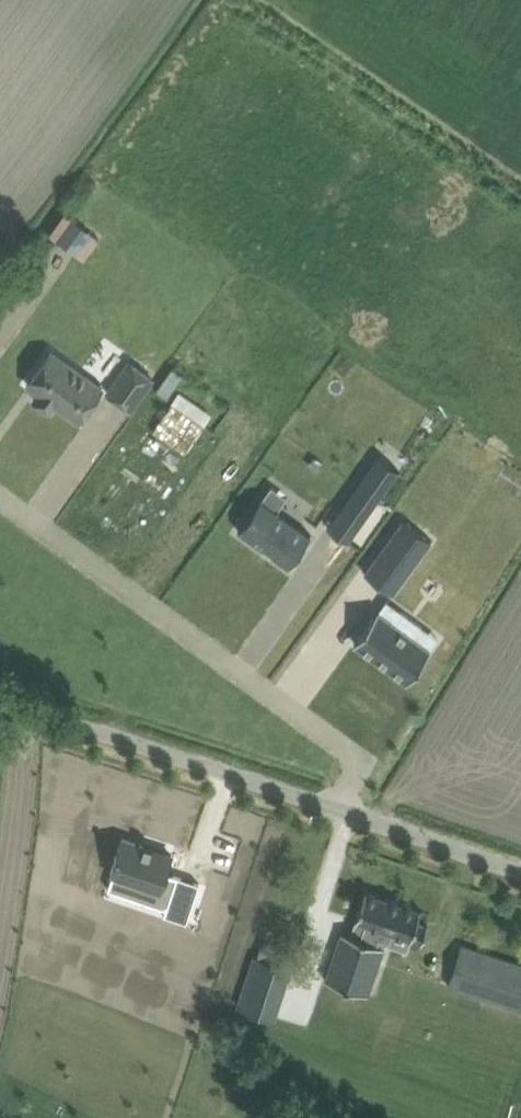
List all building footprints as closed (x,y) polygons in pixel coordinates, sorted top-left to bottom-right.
[(51,231),(86,258),(104,236),(68,209),(51,231)] [(79,421),(103,388),(51,350),(27,384),(39,392),(34,399),(51,411),(56,404),(79,421)] [(153,379),(129,362),(108,393),(131,409),(153,379)] [(173,365),(160,390),(171,395),(184,370),(173,365)] [(182,388),(154,428),(187,451),(215,411),(182,388)] [(361,524),(389,484),(368,469),(340,508),(361,524)] [(271,485),(238,530),(263,548),(264,547),(273,553),(271,554),(288,566),(311,534),(278,510),(287,497),(271,485)] [(364,572),(392,592),(431,539),(402,519),(364,572)] [(378,610),(354,642),(407,681),(431,649),(430,649),(414,637),(422,626),(402,611),(394,623),(378,611),(378,610)] [(113,874),(108,888),(141,899),(145,885),(172,893),(165,914),(166,914),(188,921),(201,883),(179,876),(167,872),(173,854),(152,848),(153,845),(152,845),(151,847),(145,845),(146,843),(145,842),(144,845),(123,838),(111,873),(113,874)] [(410,938),(412,938),(412,937),(422,941),(421,941),(423,942),(428,925),(427,924),(427,925),(417,922),(421,909),(420,909),(367,892),(367,891),(366,890),(356,920),(357,920),(358,920),(366,922),(361,938),(342,932),(326,980),(369,995),(385,947),(378,944),(380,939),(390,942),(395,926),(412,931),(410,938)] [(256,956),(240,1007),(268,1016),(289,952),(262,944),(258,957),(256,956)] [(462,945),(449,986),(520,1010),(520,964),(462,945)]
